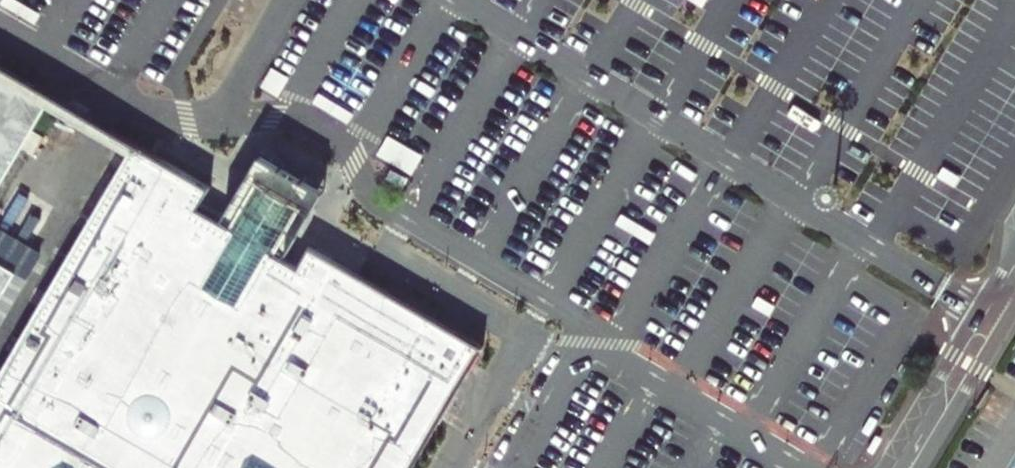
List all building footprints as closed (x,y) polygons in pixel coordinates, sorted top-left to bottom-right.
[(255,93),(277,105),(291,80),(270,68),(255,93)] [(48,102),(0,74),(0,182),(48,102)] [(408,161),(419,170),(438,139),(398,115),(383,141),(408,161)] [(407,191),(419,170),(408,161),(383,141),(373,158),(389,168),(384,177),(407,191)] [(476,353),(306,251),(294,271),(271,257),(298,213),(300,215),(302,212),(296,208),(294,210),(274,199),(257,187),(257,185),(251,182),(249,184),(251,187),(226,231),(192,212),(205,191),(137,147),(0,373),(0,467),(408,467),(476,353)] [(16,269),(0,260),(0,297),(16,269)]
